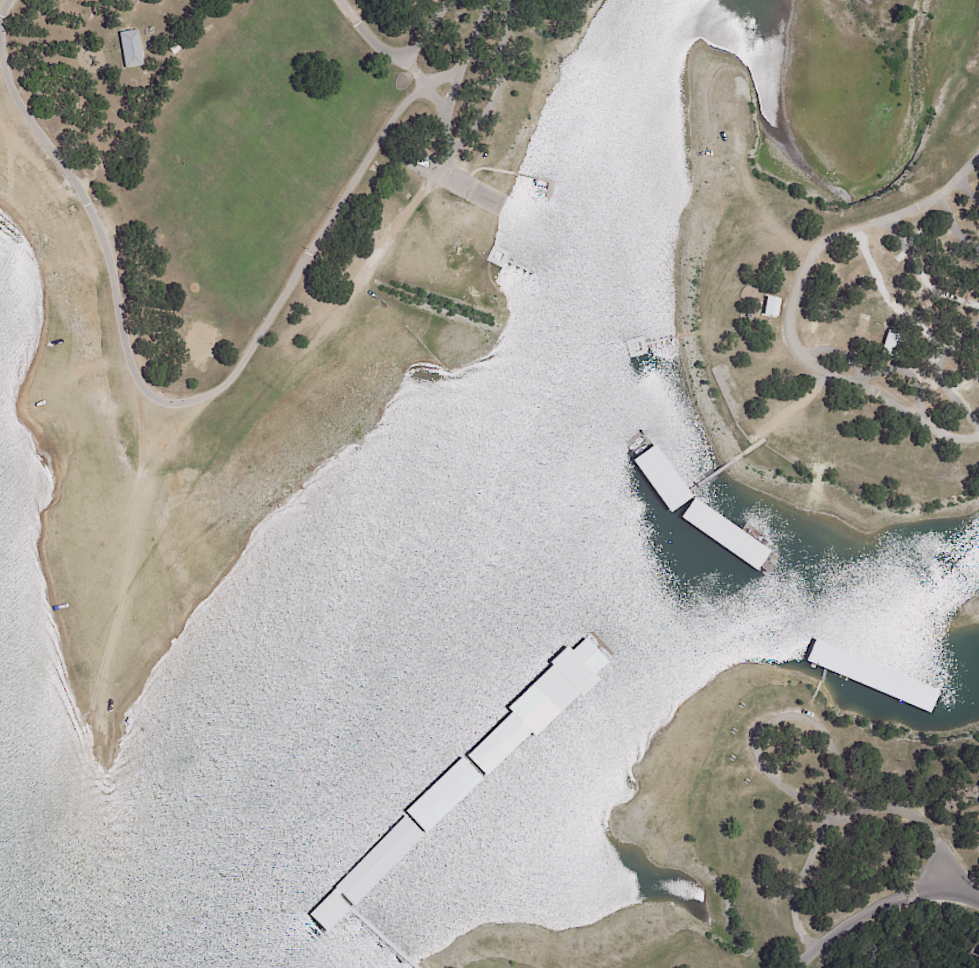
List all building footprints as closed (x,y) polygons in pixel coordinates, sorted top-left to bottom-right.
[(124,70),(117,34),(136,31),(142,66),(124,70)] [(777,316),(779,297),(764,295),(762,315),(777,316)] [(889,330),(903,335),(896,358),(880,353),(887,330),(889,330)] [(679,529),(697,509),(650,466),(632,486),(679,529)] [(780,556),(699,512),(688,533),(769,576),(780,556)] [(593,655),(567,635),(556,649),(551,646),(498,712),(502,715),(463,765),(488,785),(581,670),(581,671),(593,655)]
